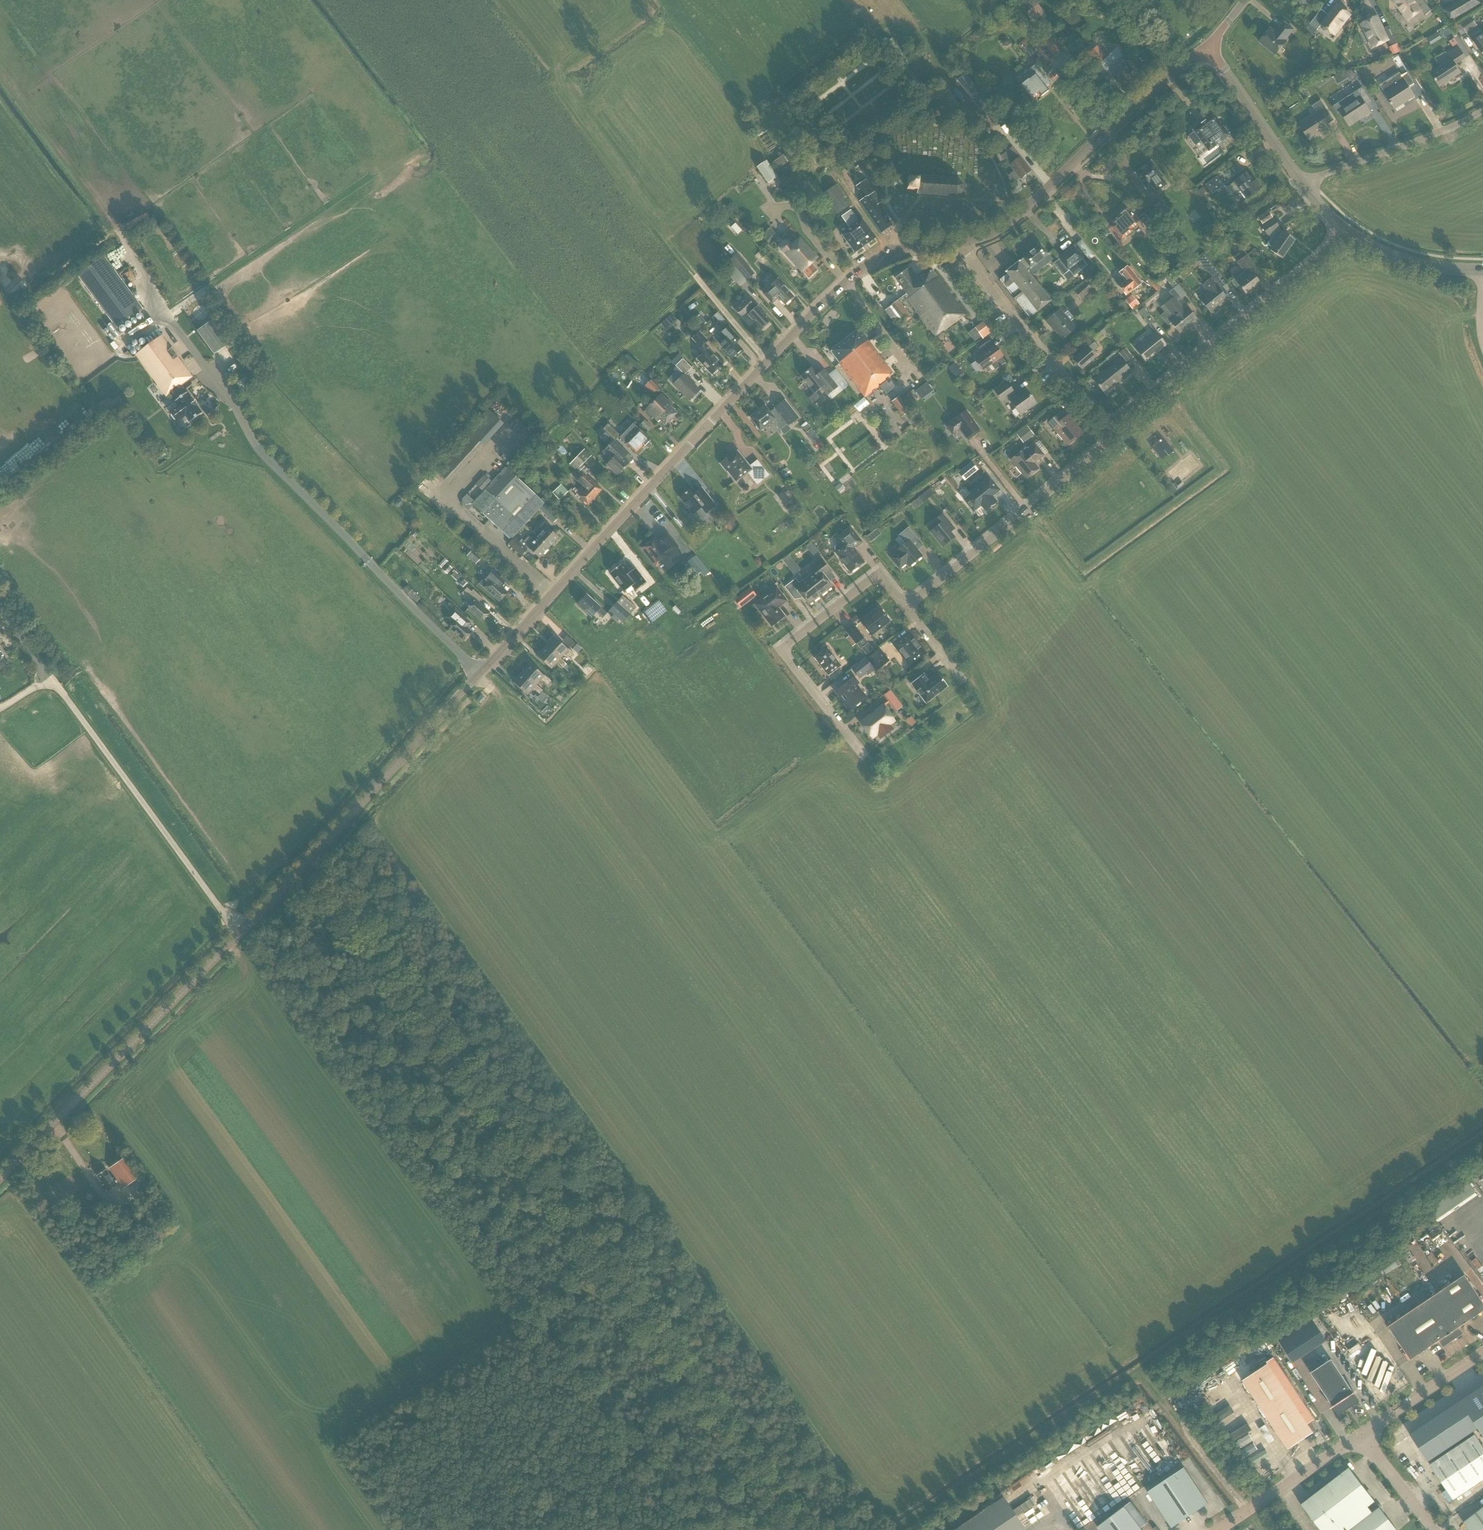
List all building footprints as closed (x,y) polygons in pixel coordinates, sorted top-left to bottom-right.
[(1423,0),(1415,0),(1414,0),(1393,0),(1393,1),(1409,21),(1422,10),(1426,15),(1432,11),(1423,0)] [(1451,21),(1481,4),(1479,0),(1463,0),(1445,11),(1451,21)] [(1028,11),(1036,21),(1045,13),(1037,4),(1028,11)] [(1329,15),(1322,10),(1310,25),(1318,30),(1322,25),(1335,35),(1351,15),(1337,4),(1329,15)] [(1362,25),(1374,48),(1389,41),(1391,46),(1398,43),(1390,26),(1383,29),(1377,17),(1362,25)] [(1456,27),(1462,36),(1477,25),(1470,17),(1456,27)] [(1276,55),(1287,42),(1286,41),(1294,30),(1285,22),(1279,30),(1280,31),(1277,34),(1271,29),(1260,42),(1276,55)] [(1406,30),(1399,32),(1403,44),(1410,41),(1406,30)] [(1473,41),(1482,54),(1482,35),(1473,41)] [(1044,49),(1052,58),(1060,52),(1047,36),(1035,46),(1040,52),(1044,49)] [(1124,62),(1121,59),(1123,57),(1117,48),(1107,58),(1097,47),(1087,57),(1098,67),(1101,64),(1108,70),(1107,71),(1111,75),(1110,75),(1119,84),(1133,70),(1124,62)] [(1461,73),(1456,65),(1466,58),(1459,47),(1448,54),(1452,60),(1431,74),(1440,87),(1441,87),(1441,86),(1450,80),(1450,81),(1461,73)] [(1035,65),(1025,74),(1029,79),(1020,86),(1031,100),(1039,94),(1041,97),(1049,91),(1046,86),(1050,83),(1035,65)] [(1351,81),(1356,78),(1352,71),(1346,73),(1351,81)] [(1409,87),(1415,84),(1408,73),(1402,76),(1401,75),(1382,87),(1396,109),(1415,97),(1409,87)] [(1328,79),(1321,83),(1325,91),(1332,88),(1328,79)] [(962,88),(982,111),(991,104),(971,80),(962,88)] [(1301,89),(1305,98),(1311,96),(1307,86),(1301,89)] [(1365,104),(1371,100),(1362,88),(1333,107),(1337,114),(1340,112),(1349,125),(1363,117),(1364,118),(1371,113),(1365,104)] [(1288,99),(1292,104),(1299,100),(1296,94),(1288,99)] [(924,100),(932,111),(939,106),(931,95),(924,100)] [(1322,101),(1313,106),(1318,114),(1300,126),(1310,140),(1322,132),(1323,133),(1330,128),(1324,119),(1331,115),(1322,101)] [(993,111),(988,114),(994,122),(999,118),(993,111)] [(1232,140),(1239,135),(1230,123),(1224,128),(1213,115),(1193,130),(1209,151),(1218,145),(1221,149),(1224,147),(1221,142),(1229,136),(1232,140)] [(1151,128),(1156,132),(1165,122),(1160,118),(1151,128)] [(788,162),(767,130),(756,138),(777,170),(788,162)] [(1019,178),(1020,179),(1031,170),(1020,157),(1020,156),(1012,147),(1001,156),(1013,171),(1008,175),(1014,182),(1019,178)] [(854,155),(861,164),(868,158),(861,150),(854,155)] [(756,167),(768,183),(777,176),(766,160),(756,167)] [(1161,177),(1163,176),(1151,161),(1135,173),(1147,188),(1151,185),(1157,192),(1167,184),(1161,177)] [(1253,177),(1250,179),(1246,174),(1246,173),(1234,183),(1228,188),(1231,192),(1237,187),(1247,199),(1261,188),(1253,177)] [(917,194),(956,197),(963,192),(964,184),(958,178),(919,175),(919,179),(908,178),(907,190),(917,190),(917,194)] [(1217,177),(1205,185),(1212,194),(1223,186),(1217,177)] [(878,204),(882,202),(866,180),(857,186),(865,198),(860,202),(882,234),(893,226),(878,204)] [(837,185),(824,194),(838,213),(851,204),(837,185)] [(1196,192),(1204,201),(1210,196),(1202,187),(1196,192)] [(1164,224),(1173,217),(1162,202),(1152,209),(1164,224)] [(1121,240),(1132,231),(1131,229),(1138,224),(1126,209),(1125,210),(1123,210),(1120,212),(1120,215),(1119,215),(1119,216),(1112,222),(1114,225),(1111,227),(1121,240)] [(851,210),(842,217),(850,228),(842,234),(855,253),(863,247),(864,247),(867,244),(876,238),(863,219),(859,222),(851,210)] [(1268,212),(1258,219),(1263,225),(1273,218),(1268,212)] [(1150,214),(1142,220),(1151,232),(1159,225),(1150,214)] [(1283,233),(1282,233),(1278,228),(1279,227),(1274,220),(1263,228),(1267,235),(1268,235),(1272,240),(1269,242),(1273,247),(1270,250),(1282,258),(1294,241),(1283,233)] [(1063,246),(1072,241),(1068,233),(1059,238),(1063,246)] [(800,238),(792,246),(790,244),(789,243),(788,242),(787,242),(786,242),(785,242),(784,243),(783,243),(783,244),(782,244),(782,245),(781,246),(781,247),(781,248),(782,249),(782,250),(802,272),(803,271),(809,278),(817,271),(811,263),(817,257),(800,238)] [(1023,259),(1020,262),(1026,269),(1029,267),(1031,268),(1028,270),(1033,275),(1053,260),(1041,245),(1023,259)] [(1073,245),(1057,258),(1064,266),(1060,269),(1068,280),(1073,276),(1068,270),(1083,258),(1073,245)] [(1246,256),(1242,252),(1236,258),(1239,262),(1238,262),(1245,272),(1232,282),(1236,287),(1239,285),(1246,294),(1260,284),(1252,273),(1251,273),(1249,270),(1254,266),(1246,256)] [(737,253),(729,260),(746,279),(754,273),(737,253)] [(1219,272),(1204,255),(1198,260),(1212,277),(1202,285),(1208,292),(1200,299),(1212,314),(1213,313),(1214,314),(1220,309),(1219,308),(1228,300),(1220,290),(1225,286),(1216,275),(1219,272)] [(143,310),(104,257),(79,276),(118,328),(143,310)] [(1041,289),(1026,269),(1020,262),(1020,261),(1006,272),(1007,274),(1000,280),(1013,297),(1012,297),(1015,301),(1016,300),(1030,318),(1037,312),(1051,301),(1041,289)] [(932,270),(925,276),(924,275),(919,279),(910,267),(895,278),(909,297),(907,298),(935,337),(965,315),(932,270)] [(1126,295),(1133,290),(1134,290),(1141,284),(1128,267),(1120,273),(1126,281),(1119,286),(1126,295)] [(1167,276),(1172,285),(1178,282),(1173,273),(1167,276)] [(785,275),(779,280),(786,288),(792,283),(785,275)] [(778,279),(769,288),(763,294),(772,304),(778,298),(785,305),(794,297),(778,279)] [(1152,281),(1150,283),(1157,292),(1160,289),(1152,281)] [(1075,292),(1081,299),(1091,290),(1085,283),(1075,292)] [(1178,295),(1174,298),(1165,305),(1175,317),(1170,321),(1180,333),(1186,327),(1186,326),(1189,324),(1190,326),(1197,320),(1187,307),(1184,310),(1177,302),(1181,298),(1181,299),(1186,294),(1179,285),(1173,289),(1178,295)] [(1125,300),(1132,309),(1139,304),(1131,295),(1125,300)] [(752,320),(754,319),(762,329),(770,321),(758,307),(757,308),(755,306),(748,299),(735,310),(742,317),(748,312),(750,314),(749,315),(750,316),(749,317),(752,320)] [(891,307),(886,311),(898,328),(912,318),(899,299),(889,305),(891,307)] [(1144,308),(1139,311),(1150,325),(1155,321),(1144,308)] [(1060,310),(1047,321),(1063,339),(1076,328),(1060,310)] [(725,320),(718,313),(714,317),(721,324),(724,322),(725,320)] [(694,320),(700,327),(706,322),(699,314),(694,320)] [(676,323),(670,316),(661,325),(666,331),(676,323)] [(211,319),(197,330),(214,354),(229,345),(211,319)] [(994,331),(987,320),(975,328),(983,339),(994,331)] [(733,358),(742,350),(733,341),(738,337),(724,322),(721,324),(719,326),(724,331),(718,337),(722,343),(720,345),(733,358)] [(1105,322),(1093,332),(1098,339),(1111,328),(1105,322)] [(118,338),(121,331),(115,328),(112,334),(118,338)] [(885,379),(893,373),(859,330),(830,352),(865,398),(887,381),(885,379)] [(703,354),(697,359),(712,375),(723,365),(708,349),(707,350),(703,346),(708,341),(700,332),(692,339),(700,348),(699,349),(703,354)] [(1157,333),(1136,350),(1146,362),(1166,345),(1157,333)] [(187,393),(181,386),(193,377),(162,336),(136,355),(167,396),(170,394),(176,401),(175,401),(179,406),(171,412),(178,422),(186,416),(191,422),(203,413),(197,405),(192,398),(192,399),(187,392),(187,393)] [(1001,355),(995,347),(995,348),(990,340),(979,348),(985,355),(976,362),(981,369),(990,363),(995,370),(1006,363),(1001,355)] [(1094,342),(1088,348),(1087,347),(1073,360),(1082,370),(1096,357),(1092,353),(1099,347),(1094,342)] [(1125,349),(1120,354),(1127,362),(1132,357),(1125,349)] [(676,366),(684,375),(674,385),(690,401),(700,391),(684,375),(687,372),(688,372),(692,368),(683,359),(676,366)] [(1098,386),(1104,393),(1119,381),(1121,383),(1132,373),(1121,360),(1105,374),(1104,373),(1103,373),(1094,381),(1098,386)] [(801,376),(814,393),(821,387),(828,395),(838,387),(824,370),(818,375),(812,368),(801,376)] [(928,381),(917,386),(921,393),(932,388),(928,381)] [(648,387),(653,392),(657,388),(652,383),(648,387)] [(1017,397),(1014,393),(1007,383),(995,392),(1003,401),(1008,397),(1011,401),(1016,409),(1018,407),(1023,413),(1036,404),(1030,395),(1030,396),(1026,390),(1017,397)] [(671,406),(672,405),(661,394),(646,410),(659,422),(660,421),(665,425),(678,413),(671,406)] [(491,408),(508,416),(514,404),(497,396),(491,408)] [(899,397),(892,403),(903,417),(910,412),(899,397)] [(799,418),(785,400),(775,408),(775,409),(771,413),(766,406),(750,418),(757,426),(756,428),(758,430),(760,430),(761,431),(774,421),(780,429),(787,424),(789,426),(799,418)] [(500,424),(486,410),(431,468),(445,482),(500,424)] [(967,411),(954,421),(947,427),(953,435),(960,430),(966,438),(979,429),(967,411)] [(1074,438),(1081,432),(1068,416),(1065,419),(1059,412),(1051,419),(1047,414),(1040,419),(1046,426),(1047,425),(1052,430),(1054,428),(1059,433),(1057,435),(1061,441),(1064,439),(1068,445),(1075,439),(1074,438)] [(608,423),(603,428),(615,440),(620,435),(608,423)] [(651,440),(640,430),(633,424),(620,438),(626,443),(626,444),(636,453),(643,446),(644,447),(651,440)] [(803,428),(811,439),(816,435),(808,424),(803,428)] [(1016,434),(1023,442),(1034,434),(1027,426),(1016,434)] [(609,435),(603,430),(597,436),(603,441),(609,435)] [(625,467),(633,459),(609,435),(603,442),(608,447),(604,451),(613,459),(607,464),(618,474),(624,468),(624,469),(626,468),(625,467)] [(819,440),(814,443),(818,448),(823,445),(819,440)] [(1036,445),(1026,453),(1024,451),(1011,461),(1018,468),(1017,469),(1020,473),(1021,473),(1026,479),(1039,469),(1034,463),(1044,455),(1036,445)] [(552,447),(546,454),(556,462),(561,456),(552,447)] [(595,497),(602,490),(586,475),(590,471),(583,465),(592,456),(585,449),(571,464),(581,474),(576,479),(582,486),(595,497)] [(732,456),(727,460),(726,459),(721,464),(726,471),(727,470),(736,481),(747,473),(757,485),(770,476),(759,463),(751,469),(738,452),(732,456),(731,455),(732,456)] [(511,540),(545,503),(506,468),(472,505),(511,540)] [(478,468),(472,474),(476,478),(482,471),(478,468)] [(955,473),(960,481),(968,476),(962,468),(955,473)] [(840,490),(846,486),(844,482),(854,477),(852,473),(835,481),(840,490)] [(475,484),(483,491),(491,481),(484,474),(475,484)] [(998,502),(994,499),(995,498),(995,496),(995,495),(1000,491),(990,479),(983,485),(983,484),(971,494),(964,500),(974,512),(981,506),(986,512),(998,502)] [(562,484),(553,492),(560,500),(569,491),(562,484)] [(582,486),(578,490),(575,488),(573,490),(576,493),(589,505),(595,497),(582,486)] [(692,488),(680,498),(698,521),(716,506),(703,490),(697,495),(692,488)] [(783,491),(777,495),(784,505),(788,511),(798,504),(793,498),(789,491),(785,494),(783,491)] [(910,504),(914,509),(922,502),(918,497),(910,504)] [(545,515),(553,522),(559,516),(550,509),(545,515)] [(955,537),(951,532),(955,529),(943,514),(934,522),(938,527),(930,533),(943,548),(955,537)] [(538,537),(539,538),(549,548),(559,537),(547,527),(549,525),(544,520),(532,532),(538,537)] [(725,525),(730,531),(736,527),(731,520),(725,525)] [(876,526),(868,534),(873,540),(882,532),(876,526)] [(862,543),(859,538),(851,528),(837,539),(840,543),(835,547),(835,549),(838,553),(836,554),(845,565),(844,566),(848,571),(849,570),(851,573),(865,562),(854,549),(862,543)] [(898,553),(892,559),(900,569),(907,563),(910,567),(922,557),(918,551),(924,546),(918,539),(909,528),(899,536),(894,540),(901,548),(897,552),(898,553)] [(668,535),(659,542),(655,538),(642,548),(656,566),(669,556),(668,555),(678,548),(668,535)] [(549,548),(539,538),(538,537),(534,541),(529,536),(522,544),(515,538),(509,544),(522,556),(529,548),(540,558),(549,548)] [(807,543),(813,553),(820,549),(813,539),(807,543)] [(467,556),(476,564),(483,557),(474,548),(467,556)] [(790,556),(786,560),(792,568),(796,564),(790,556)] [(438,564),(442,568),(448,562),(444,558),(438,564)] [(692,558),(685,563),(692,573),(699,568),(692,558)] [(810,568),(814,573),(807,578),(821,596),(833,587),(824,575),(830,571),(831,572),(821,559),(810,568)] [(442,569),(447,574),(452,568),(447,563),(442,569)] [(623,563),(610,573),(625,592),(632,586),(636,591),(646,583),(635,568),(630,573),(623,563)] [(767,569),(777,582),(780,580),(770,567),(767,569)] [(486,590),(487,589),(500,601),(508,593),(501,587),(503,584),(500,582),(502,579),(491,569),(483,578),(484,579),(479,584),(486,590)] [(452,576),(457,581),(461,577),(456,572),(452,576)] [(758,581),(763,587),(773,580),(768,574),(758,581)] [(821,596),(807,578),(800,584),(796,579),(785,588),(795,600),(794,598),(800,594),(809,605),(821,596)] [(402,588),(415,602),(420,598),(407,584),(402,588)] [(749,586),(739,594),(745,602),(755,594),(749,586)] [(467,587),(461,593),(473,604),(468,609),(482,621),(490,613),(479,603),(483,598),(474,590),(472,592),(467,587)] [(777,589),(756,605),(772,627),(785,617),(778,608),(787,601),(777,589)] [(592,618),(596,613),(603,618),(607,614),(601,608),(587,595),(578,605),(592,618)] [(623,623),(635,609),(623,596),(610,611),(623,623)] [(454,624),(450,628),(464,641),(472,632),(462,623),(466,619),(455,609),(448,618),(454,624)] [(871,617),(870,616),(861,623),(872,636),(890,622),(880,609),(871,617)] [(856,644),(864,638),(855,627),(848,633),(856,644)] [(896,646),(910,664),(925,653),(910,635),(896,646)] [(569,650),(555,637),(546,646),(560,659),(561,659),(566,653),(572,658),(575,655),(569,649),(569,650)] [(861,648),(866,654),(873,649),(868,643),(861,648)] [(560,659),(546,646),(537,656),(552,669),(558,662),(564,668),(567,664),(561,659),(560,659)] [(828,649),(815,659),(829,676),(842,666),(828,649)] [(868,658),(877,670),(889,661),(879,649),(868,658)] [(866,659),(853,669),(860,678),(874,668),(866,659)] [(545,676),(531,663),(522,673),(536,686),(537,685),(542,679),(548,685),(551,681),(545,676)] [(910,674),(914,679),(922,673),(918,668),(910,674)] [(536,686),(522,673),(513,682),(528,695),(534,688),(540,694),(543,691),(537,685),(536,686)] [(929,681),(924,674),(911,684),(927,704),(948,687),(938,674),(929,681)] [(861,690),(857,685),(859,684),(854,678),(838,691),(845,700),(843,701),(850,710),(856,705),(856,706),(861,702),(860,702),(866,697),(866,696),(864,698),(859,692),(861,690)] [(883,695),(896,711),(903,706),(890,689),(883,695)] [(889,729),(888,727),(895,721),(883,706),(875,713),(876,713),(872,716),(872,715),(861,724),(873,739),(880,733),(882,735),(889,729)] [(125,1159),(110,1169),(118,1180),(116,1182),(114,1178),(112,1179),(106,1170),(98,1175),(104,1185),(103,1185),(107,1191),(120,1182),(124,1188),(138,1178),(125,1159)] [(141,1187),(129,1194),(133,1200),(145,1193),(141,1187)] [(1427,1301),(1389,1326),(1411,1360),(1429,1348),(1429,1349),(1431,1347),(1439,1341),(1443,1348),(1464,1334),(1460,1327),(1482,1311),(1482,1302),(1465,1275),(1427,1301)] [(1358,1348),(1361,1353),(1371,1346),(1368,1341),(1358,1348)] [(1242,1380),(1288,1449),(1304,1438),(1305,1439),(1315,1433),(1307,1422),(1309,1421),(1307,1422),(1302,1415),(1309,1410),(1274,1358),(1242,1380)] [(1360,1402),(1332,1359),(1311,1373),(1339,1416),(1360,1402)] [(1372,1384),(1379,1378),(1374,1371),(1367,1377),(1372,1384)] [(1453,1392),(1462,1384),(1459,1380),(1450,1389),(1453,1392)] [(1410,1434),(1428,1461),(1479,1428),(1482,1435),(1482,1386),(1410,1434)] [(1227,1398),(1221,1402),(1227,1411),(1233,1407),(1227,1398)] [(1232,1424),(1246,1441),(1258,1431),(1252,1424),(1249,1426),(1241,1417),(1232,1424)] [(1430,1465),(1454,1500),(1482,1480),(1482,1446),(1475,1434),(1430,1465)] [(1255,1436),(1246,1442),(1252,1451),(1261,1446),(1255,1436)] [(1123,1446),(1127,1452),(1117,1457),(1121,1465),(1119,1466),(1128,1484),(1136,1480),(1132,1471),(1139,1467),(1127,1444),(1123,1446)] [(1209,1503),(1185,1468),(1148,1492),(1172,1528),(1209,1503)] [(1380,1507),(1373,1513),(1368,1507),(1375,1501),(1349,1468),(1301,1505),(1321,1529),(1397,1529),(1380,1507)] [(1136,1472),(1139,1480),(1146,1477),(1143,1469),(1136,1472)] [(1046,1497),(1038,1501),(1033,1493),(1019,1501),(1024,1510),(1037,1503),(1039,1507),(1048,1502),(1046,1497)] [(959,1529),(1025,1529),(1004,1498),(959,1529)] [(1147,1523),(1131,1502),(1098,1527),(1100,1529),(1143,1529),(1141,1527),(1147,1523)] [(1086,1507),(1081,1511),(1089,1521),(1094,1517),(1086,1507)] [(1027,1517),(1031,1522),(1045,1513),(1042,1508),(1027,1517)] [(1464,1523),(1470,1529),(1482,1529),(1482,1508),(1464,1523)] [(1287,1528),(1282,1522),(1277,1525),(1281,1529),(1285,1529),(1287,1528)]
